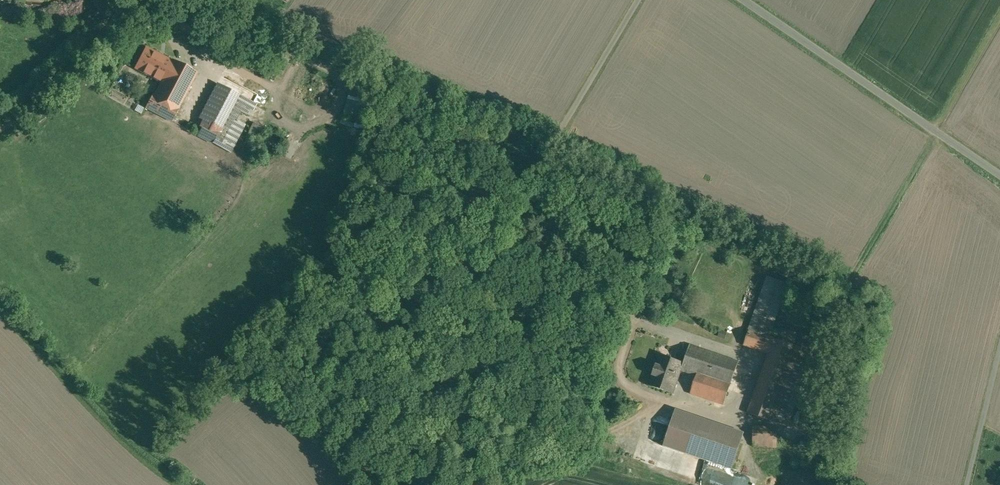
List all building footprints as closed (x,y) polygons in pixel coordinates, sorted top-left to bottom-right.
[(161,83),(172,60),(146,47),(135,69),(161,83)] [(198,73),(173,60),(172,60),(161,83),(155,94),(153,94),(146,108),(172,122),(198,73)] [(256,104),(224,86),(198,136),(230,153),(245,124),(236,120),(241,111),(250,116),(256,104)] [(357,122),(364,96),(346,91),(339,117),(357,122)] [(253,124),(247,136),(260,142),(265,129),(253,124)] [(769,353),(748,413),(787,427),(813,352),(769,336),(787,283),(767,276),(743,344),(769,353)] [(684,363),(681,371),(696,376),(690,394),(723,405),(739,362),(690,345),(684,363)] [(681,371),(684,363),(660,355),(649,385),(673,394),(681,371)] [(742,440),(673,417),(663,445),(732,469),(742,440)] [(749,448),(773,447),(772,425),(748,426),(749,448)]
